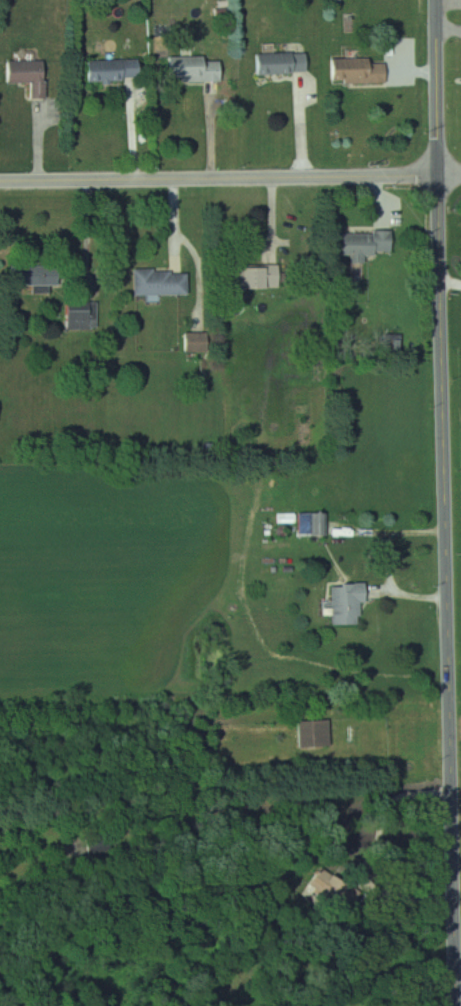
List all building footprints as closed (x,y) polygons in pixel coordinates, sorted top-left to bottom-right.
[(312,73),(312,52),(259,52),(259,74),(312,73)] [(174,81),(225,80),(225,56),(173,57),(174,81)] [(90,60),(90,80),(145,78),(145,59),(90,60)] [(335,59),(335,83),(391,82),(391,59),(335,59)] [(49,98),(49,60),(12,60),(12,82),(35,82),(35,98),(49,98)] [(396,253),(396,232),(342,232),(342,255),(355,255),(355,262),(368,262),(368,253),(396,253)] [(283,267),(237,267),(237,289),(283,289),(283,267)] [(137,271),(137,295),(191,295),(191,271),(137,271)] [(98,302),(71,302),(71,329),(99,329),(98,302)] [(189,333),(189,353),(211,353),(211,333),(189,333)] [(303,535),(329,535),(329,513),(303,513),(303,535)] [(336,625),(368,624),(367,583),(335,584),(336,625)] [(333,749),(333,721),(299,721),(299,749),(333,749)]
